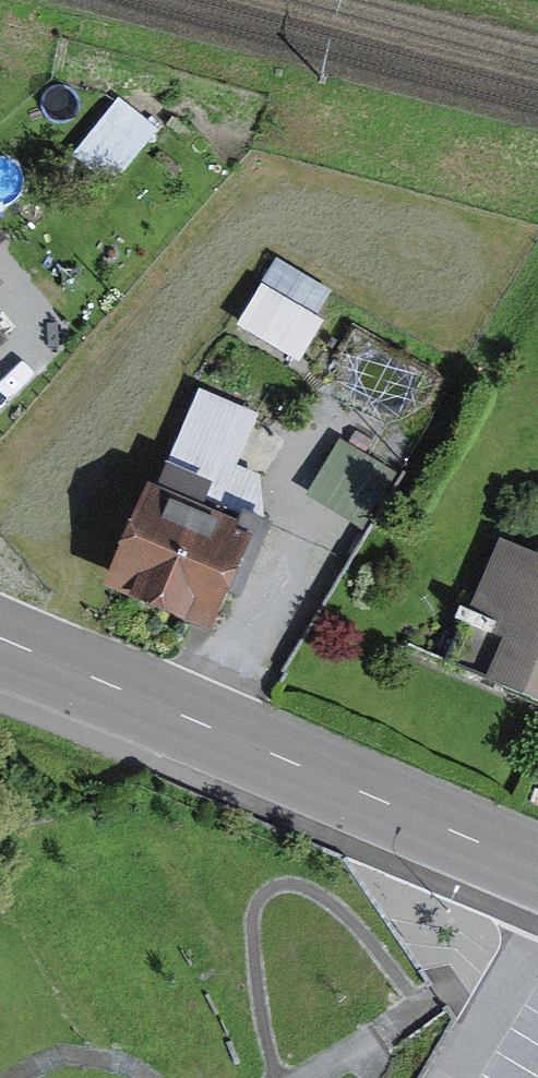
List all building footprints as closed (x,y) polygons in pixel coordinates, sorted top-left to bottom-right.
[(92,84),(72,138),(130,159),(150,104),(92,84)] [(279,249),(241,325),(306,357),(344,281),(279,249)] [(371,515),(402,467),(348,431),(316,479),(371,515)] [(255,520),(164,482),(119,587),(229,633),(246,594),(270,537),(251,529),(255,520)] [(514,537),(485,607),(526,624),(503,679),(537,694),(537,547),(514,537)]
